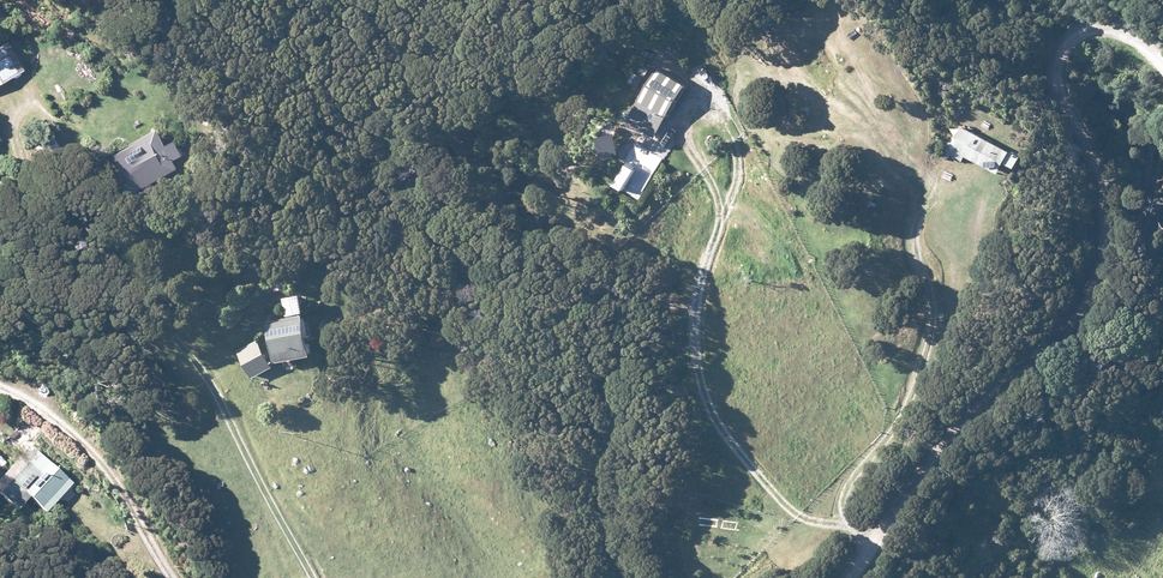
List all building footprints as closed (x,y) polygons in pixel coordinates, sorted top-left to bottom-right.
[(11,38),(0,44),(0,82),(27,67),(11,38)] [(642,80),(628,72),(622,81),(637,89),(642,80)] [(684,90),(655,73),(625,123),(654,141),(684,90)] [(185,166),(162,124),(110,154),(133,195),(185,166)] [(1003,154),(962,127),(945,157),(993,177),(1003,154)] [(593,142),(599,162),(618,157),(613,136),(593,142)] [(640,145),(614,187),(638,201),(664,159),(640,145)] [(305,292),(287,295),(291,311),(307,308),(305,292)] [(307,312),(268,321),(278,359),(316,351),(307,312)] [(259,339),(239,349),(254,377),(274,366),(259,339)] [(33,443),(0,478),(0,487),(22,508),(31,498),(48,513),(76,484),(33,443)]
